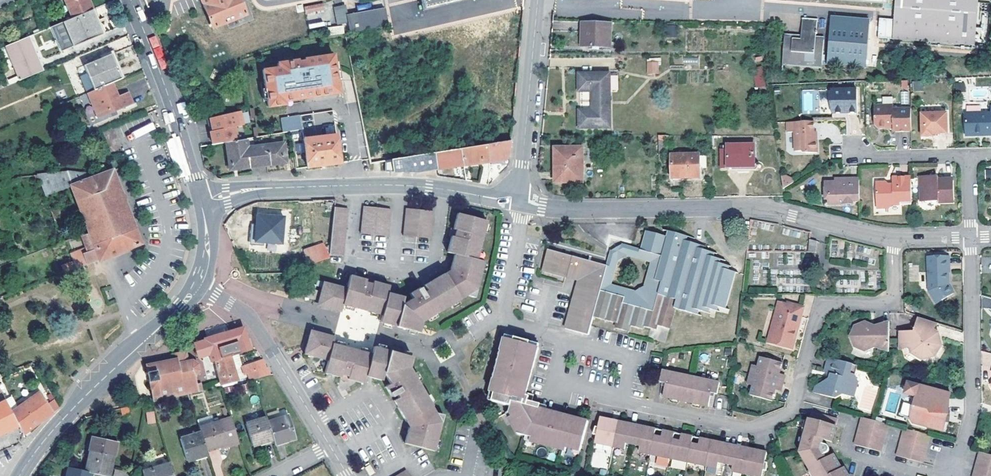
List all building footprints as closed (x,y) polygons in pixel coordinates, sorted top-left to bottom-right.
[(71,18),(92,9),(89,0),(64,0),(71,18)] [(240,0),(201,0),(212,28),(246,15),(240,0)] [(423,10),(463,0),(420,0),(423,10)] [(896,1),(895,20),(893,40),(975,46),(978,0),(891,0),(896,1)] [(313,5),(304,6),(305,13),(315,12),(313,5)] [(334,8),(337,25),(347,23),(349,33),(387,26),(384,8),(347,15),(345,5),(334,8)] [(103,33),(92,9),(71,18),(51,27),(60,50),(103,33)] [(829,15),(827,65),(867,67),(868,17),(829,15)] [(818,20),(803,18),(801,38),(785,37),(783,65),(799,67),(800,63),(823,65),(824,40),(816,39),(818,20)] [(893,40),(895,20),(880,19),(878,39),(893,40)] [(337,25),(339,35),(345,33),(349,33),(347,23),(337,25)] [(612,47),(612,23),(582,23),(581,47),(612,47)] [(666,27),(666,38),(677,39),(678,27),(666,27)] [(43,70),(29,36),(4,46),(18,81),(43,70)] [(85,65),(95,90),(112,82),(121,78),(111,54),(85,65)] [(262,69),(267,106),(284,104),(283,101),(339,93),(333,55),(304,59),(304,61),(299,62),(298,59),(277,62),(278,67),(262,69)] [(647,58),(646,74),(659,74),(659,58),(647,58)] [(753,67),(755,88),(765,87),(764,67),(753,67)] [(610,73),(579,74),(579,92),(592,92),(593,110),(579,110),(580,129),(611,128),(610,73)] [(117,96),(112,82),(95,90),(88,92),(99,118),(133,103),(128,92),(117,96)] [(829,90),(830,113),(855,112),(854,89),(829,90)] [(895,131),(913,131),(912,108),(895,109),(895,105),(876,105),(877,125),(880,128),(895,128),(895,131)] [(240,112),(230,114),(232,127),(236,126),(243,125),(240,112)] [(948,112),(923,113),(924,137),(934,137),(934,135),(949,134),(948,112)] [(981,136),(982,133),(987,133),(987,136),(990,136),(990,113),(967,114),(968,137),(981,136)] [(230,114),(208,118),(211,131),(230,127),(232,127),(230,114)] [(300,115),(281,118),(283,131),(302,128),(300,115)] [(795,150),(801,150),(806,149),(806,152),(817,152),(817,138),(814,138),(814,131),(814,121),(788,121),(788,131),(795,131),(795,150)] [(136,138),(155,129),(153,123),(133,131),(136,138)] [(211,131),(209,132),(211,144),(233,140),(230,127),(211,131)] [(369,164),(384,161),(378,130),(364,132),(369,164)] [(336,134),(309,137),(303,138),(307,168),(323,166),(341,163),(336,134)] [(246,139),(225,142),(226,150),(229,150),(231,167),(242,166),(242,169),(286,163),(283,142),(247,146),(246,139)] [(510,140),(484,144),(487,161),(503,159),(508,155),(510,140)] [(667,140),(658,140),(659,151),(667,151),(667,140)] [(484,144),(460,148),(463,165),(473,163),(487,161),(484,144)] [(756,167),(755,144),(727,145),(728,168),(756,167)] [(584,182),(583,147),(556,148),(556,183),(584,182)] [(460,148),(434,153),(437,169),(447,167),(463,165),(460,148)] [(434,153),(401,158),(403,172),(414,172),(437,169),(434,153)] [(706,166),(705,154),(671,155),(672,178),(701,178),(701,166),(706,166)] [(401,158),(384,161),(385,171),(394,172),(403,172),(401,158)] [(71,185),(84,220),(125,204),(112,170),(89,178),(87,174),(68,172),(34,176),(36,181),(40,180),(45,194),(71,185)] [(787,177),(782,178),(785,189),(795,183),(792,179),(787,177)] [(936,179),(936,177),(922,177),(923,200),(940,200),(940,203),(955,202),(955,179),(940,179),(936,179)] [(861,178),(844,178),(844,181),(836,181),(826,181),(826,193),(829,194),(829,203),(853,202),(853,200),(861,200),(861,178)] [(894,205),(914,204),(913,178),(895,178),(896,186),(890,186),(887,182),(878,182),(879,208),(890,208),(894,205)] [(125,204),(84,220),(89,233),(93,243),(134,227),(125,204)] [(391,209),(364,206),(362,233),(388,236),(391,209)] [(335,208),(329,254),(344,256),(349,209),(335,208)] [(433,211),(406,208),(404,235),(430,238),(433,211)] [(466,295),(476,289),(483,261),(477,259),(481,244),(478,243),(479,239),(480,236),(482,236),(486,221),(457,213),(453,229),(451,228),(449,236),(451,236),(447,252),(454,254),(450,269),(448,268),(447,273),(445,272),(430,281),(433,286),(427,289),(423,292),(420,287),(410,293),(413,298),(402,304),(404,297),(388,292),(390,285),(374,281),(374,279),(367,277),(367,279),(351,275),(348,288),(324,282),(319,302),(320,304),(321,306),(322,307),(341,312),(343,305),(359,309),(360,307),(364,308),(367,308),(366,311),(382,315),(381,322),(400,327),(419,332),(422,321),(440,311),(438,308),(444,305),(446,308),(466,295)] [(281,243),(283,217),(258,215),(257,225),(257,231),(251,231),(251,241),(281,243)] [(73,261),(61,266),(64,273),(100,259),(141,244),(134,227),(93,243),(89,233),(82,236),(86,247),(70,253),(73,261)] [(607,266),(548,250),(543,271),(578,281),(565,329),(588,335),(593,318),(617,324),(616,329),(628,332),(630,326),(643,329),(644,327),(656,330),(657,326),(670,329),(675,309),(698,315),(699,310),(709,313),(710,310),(717,311),(718,307),(725,309),(735,272),(728,270),(729,266),(719,264),(720,259),(713,257),(714,253),(703,250),(704,246),(686,241),(687,237),(668,232),(666,237),(647,232),(642,251),(662,256),(656,280),(648,278),(645,286),(634,292),(626,289),(624,298),(600,291),(607,266)] [(808,253),(815,253),(817,242),(810,241),(808,253)] [(329,257),(324,244),(304,251),(309,264),(329,257)] [(627,255),(652,261),(648,278),(656,280),(662,256),(642,251),(622,245),(611,252),(607,266),(600,291),(624,298),(626,289),(611,285),(618,261),(627,255)] [(948,281),(950,281),(950,273),(951,273),(950,257),(929,257),(929,290),(937,303),(955,293),(950,285),(948,286),(948,281)] [(433,286),(430,281),(424,285),(427,289),(433,286)] [(798,330),(805,306),(789,302),(788,304),(780,302),(768,340),(793,347),(798,330)] [(933,329),(937,323),(919,317),(915,329),(917,330),(900,332),(901,349),(911,347),(912,353),(926,359),(938,355),(944,345),(938,332),(933,329)] [(875,348),(890,352),(891,322),(877,325),(867,321),(856,324),(851,335),(855,347),(865,351),(875,348)] [(214,361),(221,359),(218,348),(227,346),(236,343),(240,353),(250,350),(242,327),(203,338),(203,340),(193,343),(198,357),(208,355),(211,362),(214,361)] [(402,404),(397,407),(406,422),(407,422),(406,427),(408,427),(404,442),(413,445),(423,448),(434,451),(441,422),(436,413),(424,391),(421,393),(417,387),(419,385),(409,368),(412,357),(390,351),(389,350),(374,346),(372,353),(365,352),(364,351),(356,349),(355,352),(348,350),(349,348),(337,344),(333,343),(335,336),(316,331),(314,332),(313,333),(310,334),(305,354),(329,361),(325,373),(340,377),(340,379),(348,381),(349,379),(362,383),(364,383),(364,381),(366,376),(381,380),(383,373),(390,384),(385,386),(391,397),(396,394),(398,398),(402,404)] [(532,440),(566,449),(567,446),(580,450),(589,420),(556,411),(547,408),(540,407),(541,403),(534,401),(529,400),(531,395),(528,394),(529,391),(535,367),(534,364),(536,364),(540,347),(531,345),(531,342),(517,338),(516,341),(507,338),(492,393),(496,394),(494,401),(512,407),(511,411),(514,416),(510,418),(519,433),(527,435),(533,437),(532,440)] [(218,348),(221,359),(230,357),(227,346),(218,348)] [(979,369),(990,372),(990,353),(983,351),(979,369)] [(146,365),(151,389),(182,383),(182,379),(194,376),(198,370),(197,364),(191,360),(188,361),(186,352),(183,352),(175,354),(176,359),(146,365)] [(233,365),(230,357),(221,359),(214,361),(221,385),(237,381),(234,369),(237,368),(236,364),(233,365)] [(760,367),(755,386),(753,395),(775,401),(777,393),(774,392),(775,389),(778,390),(783,391),(785,384),(787,376),(781,375),(779,374),(779,371),(782,371),(784,363),(763,357),(760,367)] [(832,380),(827,383),(819,388),(822,394),(836,398),(843,393),(854,395),(858,379),(856,375),(858,365),(829,357),(826,369),(828,373),(830,373),(833,374),(832,380)] [(269,375),(267,368),(266,367),(262,361),(247,365),(251,380),(269,375)] [(755,386),(760,367),(755,366),(750,385),(755,386)] [(680,399),(693,402),(702,404),(709,406),(713,393),(718,394),(720,382),(663,369),(661,382),(667,383),(664,396),(671,397),(680,399)] [(182,383),(151,389),(154,402),(189,394),(202,391),(200,384),(196,384),(194,376),(182,379),(182,383)] [(954,395),(912,381),(909,392),(920,396),(913,418),(915,422),(945,432),(949,419),(949,416),(951,416),(952,403),(954,395)] [(534,401),(536,393),(529,391),(528,394),(531,395),(529,400),(534,401)] [(38,423),(58,408),(53,399),(48,403),(40,392),(12,412),(19,425),(23,434),(38,423)] [(394,400),(397,407),(402,404),(398,398),(394,400)] [(6,401),(0,403),(0,434),(19,425),(12,412),(6,401)] [(147,424),(155,423),(154,411),(146,412),(147,424)] [(811,412),(808,421),(805,432),(802,443),(803,445),(804,458),(804,459),(810,469),(814,475),(848,475),(843,466),(841,467),(832,453),(825,457),(823,454),(827,451),(828,450),(829,448),(828,446),(827,444),(822,442),(823,438),(831,441),(837,420),(811,412)] [(288,415),(267,422),(272,440),(273,444),(294,438),(288,415)] [(197,421),(199,427),(214,423),(212,416),(197,421)] [(625,448),(627,442),(642,446),(641,452),(719,468),(720,462),(735,466),(734,471),(757,475),(762,475),(764,470),(766,462),(768,452),(758,450),(738,446),(722,442),(704,438),(701,437),(700,444),(693,442),(694,436),(687,435),(683,434),(682,440),(674,438),(675,432),(669,431),(664,430),(663,436),(655,434),(657,428),(648,426),(628,422),(611,418),(602,416),(599,426),(598,434),(596,442),(625,448)] [(888,424),(862,417),(854,444),(864,447),(881,452),(888,424)] [(201,433),(206,449),(218,446),(219,449),(239,443),(230,418),(214,423),(199,427),(201,433)] [(267,422),(265,418),(245,424),(252,446),(272,440),(267,422)] [(908,460),(923,464),(931,436),(903,428),(896,456),(908,460)] [(206,449),(201,433),(181,439),(187,460),(207,454),(207,452),(206,449)] [(106,475),(108,475),(113,456),(115,457),(118,443),(92,436),(88,450),(90,451),(86,471),(91,473),(106,475)] [(973,475),(990,475),(990,455),(979,452),(973,475)] [(364,467),(368,475),(369,475),(377,471),(373,462),(364,467)] [(170,464),(142,472),(143,475),(174,475),(170,464)] [(69,468),(67,475),(91,475),(91,473),(86,471),(69,468)]
